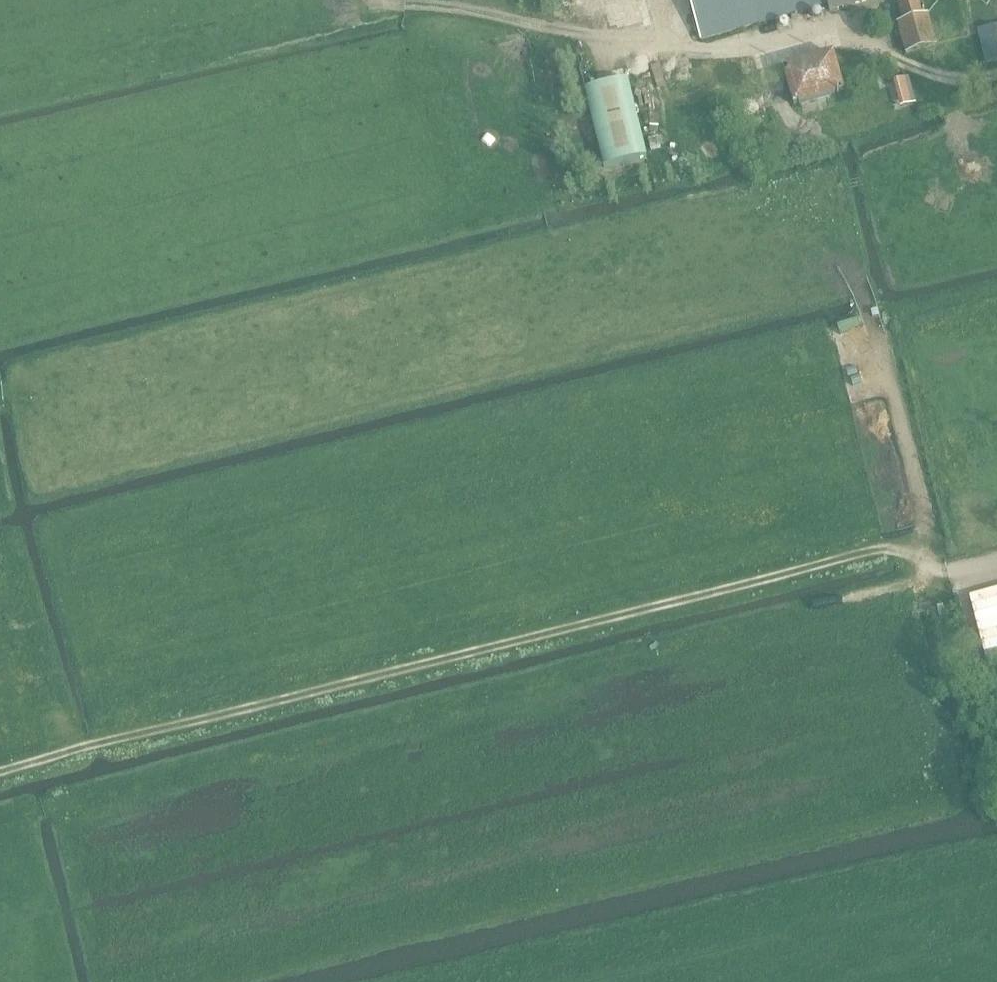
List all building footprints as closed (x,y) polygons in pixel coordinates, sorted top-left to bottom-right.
[(879,0),(691,0),(703,40),(829,6),(831,13),(879,0)] [(936,46),(928,18),(922,20),(917,0),(911,0),(900,3),(905,24),(900,26),(908,54),(936,46)] [(995,26),(995,28),(980,31),(988,64),(996,62),(996,25),(995,26)] [(628,78),(585,89),(605,167),(647,156),(628,78)]
